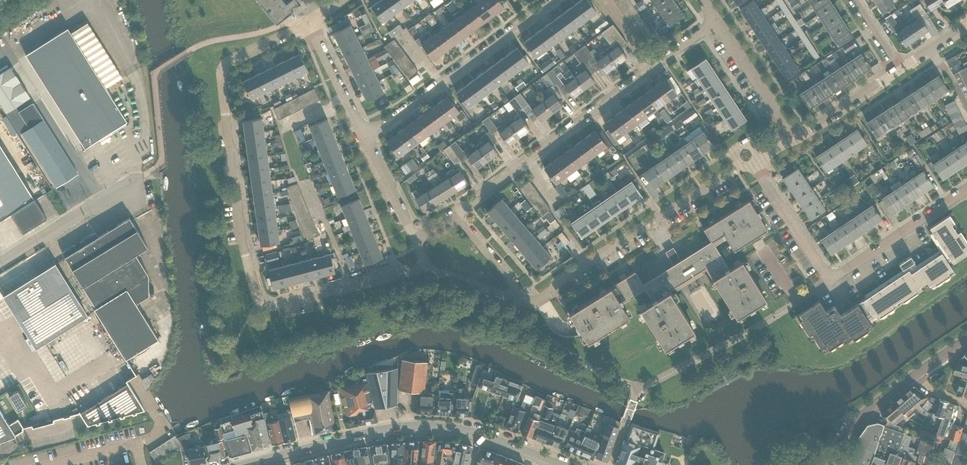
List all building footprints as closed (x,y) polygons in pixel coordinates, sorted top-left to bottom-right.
[(277,22),(292,10),(289,7),(298,1),(297,0),(289,0),(286,3),(284,0),(259,0),(277,22)] [(393,15),(382,0),(380,0),(371,6),(382,22),(393,15)] [(393,15),(403,7),(398,0),(382,0),(393,15)] [(456,9),(450,0),(446,3),(452,12),(456,9)] [(494,15),(483,0),(481,0),(472,7),(484,22),(494,15)] [(494,15),(504,7),(499,0),(483,0),(494,15)] [(586,20),(597,12),(588,0),(581,0),(575,4),(586,20)] [(629,0),(627,0),(618,6),(622,11),(632,4),(629,0)] [(637,3),(633,6),(635,9),(638,13),(646,7),(641,0),(637,3)] [(673,0),(663,0),(655,5),(662,15),(677,5),(673,0)] [(760,10),(753,0),(740,9),(746,19),(760,10)] [(787,6),(783,0),(776,0),(782,10),(787,6)] [(793,10),(800,5),(797,0),(790,5),(793,10)] [(818,15),(833,5),(829,0),(819,0),(812,4),(818,15)] [(876,3),(883,14),(894,6),(891,0),(881,0),(876,3)] [(964,1),(963,0),(924,0),(930,11),(936,7),(935,5),(943,0),(947,7),(948,6),(950,10),(952,9),(953,9),(955,8),(957,7),(959,6),(961,5),(963,3),(964,1)] [(565,12),(576,27),(586,20),(575,4),(565,12)] [(633,6),(632,4),(622,11),(625,16),(635,9),(633,6)] [(908,25),(916,38),(928,30),(920,18),(927,14),(920,4),(910,11),(914,17),(913,17),(915,21),(908,25)] [(684,15),(677,5),(662,15),(669,25),(684,15)] [(818,15),(825,25),(839,15),(833,5),(818,15)] [(444,11),(441,6),(435,11),(438,15),(444,11)] [(788,20),(793,16),(787,6),(782,10),(788,20)] [(474,30),(484,22),(472,7),(467,11),(464,7),(460,10),(463,14),(462,14),(474,30)] [(764,7),(760,10),(746,19),(753,29),(766,20),(763,16),(767,13),(764,7)] [(638,13),(635,9),(625,16),(628,20),(639,13),(638,13)] [(890,15),(893,19),(901,14),(898,10),(890,15)] [(555,19),(566,35),(576,27),(565,12),(555,19)] [(632,25),(642,18),(639,13),(628,20),(632,25)] [(452,22),(464,37),(474,30),(462,14),(452,22)] [(825,25),(831,35),(846,26),(839,15),(825,25)] [(905,45),(916,38),(908,25),(902,30),(900,26),(898,27),(894,21),(890,15),(886,18),(889,24),(896,34),(897,33),(905,45)] [(800,26),(796,20),(793,16),(788,20),(795,30),(800,26)] [(632,25),(635,29),(645,22),(642,18),(632,25)] [(800,26),(805,24),(800,18),(796,20),(800,26)] [(545,27),(556,42),(566,35),(555,19),(545,27)] [(770,25),(766,20),(753,29),(759,39),(777,27),(774,22),(770,25)] [(68,28),(60,33),(26,55),(85,148),(127,121),(106,87),(122,77),(88,22),(71,33),(68,28)] [(370,22),(359,27),(362,33),(373,27),(370,22)] [(454,45),(464,37),(452,22),(442,29),(454,45)] [(645,22),(635,29),(638,34),(648,27),(645,22)] [(607,53),(616,65),(627,57),(621,49),(627,44),(613,24),(601,33),(611,45),(605,50),(607,53)] [(666,24),(661,28),(664,33),(669,29),(666,24)] [(333,33),(339,45),(356,36),(351,25),(333,33)] [(417,31),(414,26),(408,30),(412,35),(417,31)] [(800,26),(795,30),(801,39),(806,36),(800,26)] [(846,26),(831,35),(838,45),(853,36),(846,26)] [(535,34),(546,50),(556,42),(545,27),(535,34)] [(652,31),(648,27),(638,34),(642,39),(652,31)] [(781,32),(777,27),(759,39),(766,49),(779,40),(776,35),(779,34),(778,33),(781,32)] [(432,37),(444,52),(454,45),(442,29),(432,37)] [(433,60),(444,52),(432,37),(428,31),(415,40),(420,47),(422,45),(433,60)] [(652,31),(642,39),(645,43),(655,36),(652,31)] [(536,57),(546,50),(535,34),(524,42),(536,57)] [(356,36),(339,45),(345,56),(362,47),(356,36)] [(808,49),(813,46),(806,36),(801,39),(808,49)] [(384,46),(388,50),(398,43),(395,38),(384,46)] [(786,50),(779,40),(766,49),(772,58),(786,50)] [(853,40),(842,47),(843,49),(846,53),(849,50),(856,46),(853,40)] [(388,50),(391,55),(401,48),(398,43),(388,50)] [(568,48),(572,53),(576,50),(572,45),(568,48)] [(616,65),(607,53),(601,58),(594,49),(590,51),(585,45),(579,49),(591,65),(596,61),(605,73),(616,65)] [(820,56),(813,46),(808,49),(815,60),(820,56)] [(362,47),(345,56),(350,67),(367,59),(362,47)] [(507,55),(518,70),(528,63),(517,47),(507,55)] [(391,55),(395,60),(405,52),(401,48),(391,55)] [(377,61),(390,55),(386,49),(374,55),(377,61)] [(579,49),(574,54),(573,54),(582,65),(585,70),(586,69),(591,65),(579,49)] [(566,56),(562,50),(556,53),(561,59),(566,56)] [(792,59),(786,50),(772,58),(779,68),(792,59)] [(395,60),(398,64),(408,57),(405,52),(395,60)] [(840,61),(835,52),(832,54),(838,63),(840,61)] [(288,59),(297,76),(308,71),(300,53),(288,59)] [(851,60),(860,75),(871,68),(861,54),(855,58),(851,53),(848,56),(851,60)] [(951,64),(959,60),(955,53),(947,58),(951,64)] [(508,78),(518,70),(507,55),(497,62),(508,78)] [(398,64),(401,69),(411,62),(408,57),(398,64)] [(556,63),(552,57),(539,67),(543,72),(556,63)] [(850,82),(841,67),(835,71),(825,58),(821,60),(830,74),(840,88),(850,82)] [(285,82),(297,76),(288,59),(277,65),(285,82)] [(367,59),(350,67),(356,78),(373,70),(367,59)] [(697,79),(712,69),(706,59),(691,69),(697,79)] [(799,70),(792,59),(779,68),(786,78),(799,70)] [(860,75),(851,60),(841,67),(850,82),(860,75)] [(393,64),(391,61),(379,67),(380,69),(393,64)] [(963,63),(965,68),(959,71),(953,74),(961,88),(966,85),(966,87),(966,61),(963,63)] [(401,69),(405,74),(415,66),(411,62),(401,69)] [(498,85),(508,78),(497,62),(487,70),(498,85)] [(581,72),(575,77),(584,89),(594,81),(586,69),(585,70),(582,65),(580,63),(576,66),(581,72)] [(811,67),(820,81),(830,95),(840,88),(830,74),(825,77),(816,64),(811,67)] [(274,87),(285,82),(277,65),(266,70),(274,87)] [(395,65),(391,67),(394,74),(399,71),(395,65)] [(418,71),(415,66),(405,74),(408,78),(418,71)] [(584,89),(575,77),(572,74),(565,79),(560,72),(557,75),(553,69),(547,73),(555,84),(560,80),(573,97),(584,89)] [(704,89),(719,79),(712,69),(697,79),(704,89)] [(263,93),(274,87),(266,70),(254,76),(263,93)] [(373,70),(356,78),(361,90),(379,81),(373,70)] [(488,93),(498,85),(487,70),(476,77),(488,93)] [(4,71),(0,74),(0,103),(20,134),(22,133),(56,187),(78,173),(33,102),(19,112),(16,106),(24,101),(4,71)] [(538,71),(533,74),(525,80),(528,84),(541,74),(538,71)] [(820,81),(814,85),(805,71),(801,74),(810,87),(820,102),(830,95),(820,81)] [(549,88),(555,84),(547,73),(541,78),(549,88)] [(263,93),(254,76),(243,81),(251,99),(258,95),(262,103),(267,101),(263,93)] [(666,77),(655,86),(667,101),(666,102),(667,102),(678,94),(678,93),(681,91),(671,76),(667,79),(666,77)] [(928,82),(938,97),(948,90),(938,76),(928,82)] [(478,100),(488,93),(476,77),(466,85),(478,100)] [(711,99),(726,89),(719,79),(704,89),(711,99)] [(379,81),(361,90),(367,101),(384,92),(379,81)] [(526,85),(523,81),(515,87),(518,91),(526,85)] [(927,104),(938,97),(928,82),(918,89),(927,104)] [(468,108),(478,100),(466,85),(456,92),(463,102),(461,103),(465,110),(468,108)] [(667,101),(655,86),(645,93),(657,109),(656,109),(657,110),(667,102),(666,102),(667,101)] [(809,109),(820,102),(810,87),(800,94),(809,109)] [(314,88),(309,91),(315,102),(320,100),(314,88)] [(542,101),(551,113),(562,105),(550,89),(546,93),(549,96),(542,101)] [(717,109),(732,99),(726,89),(711,99),(717,109)] [(917,110),(927,104),(918,89),(908,96),(917,110)] [(309,91),(304,93),(310,105),(315,102),(309,91)] [(304,93),(299,96),(304,107),(310,105),(304,93)] [(541,121),(551,113),(542,101),(536,106),(533,102),(529,105),(520,93),(515,97),(522,108),(523,108),(532,121),(538,117),(541,121)] [(657,109),(645,93),(635,100),(647,116),(647,117),(652,113),(657,120),(662,116),(657,110),(656,109),(657,109)] [(299,96),(294,99),(299,110),(304,107),(299,96)] [(437,104),(449,119),(455,115),(460,121),(467,116),(462,110),(459,112),(448,96),(437,104)] [(907,117),(917,110),(908,96),(898,103),(907,117)] [(522,108),(515,97),(509,102),(517,112),(522,108)] [(294,99),(289,101),(294,112),(299,110),(294,99)] [(724,119),(739,109),(732,99),(717,109),(724,119)] [(647,116),(635,100),(625,108),(637,124),(647,117),(647,116)] [(289,101),(284,104),(289,115),(294,112),(289,101)] [(498,106),(494,101),(490,104),(494,109),(498,106)] [(943,106),(946,111),(956,106),(953,101),(943,106)] [(897,124),(907,117),(898,103),(888,109),(897,124)] [(284,104),(278,106),(284,117),(289,115),(284,104)] [(437,104),(427,111),(439,127),(445,123),(449,129),(454,126),(449,120),(449,119),(437,104)] [(278,106),(273,109),(279,120),(284,117),(278,106)] [(946,111),(949,116),(958,110),(956,106),(946,111)] [(637,124),(625,108),(615,115),(627,131),(627,132),(637,124)] [(746,119),(739,109),(724,119),(731,129),(746,119)] [(897,124),(888,109),(878,116),(887,130),(893,126),(895,129),(898,126),(897,124)] [(949,116),(951,120),(961,115),(958,110),(949,116)] [(427,111),(417,119),(429,134),(439,127),(427,111)] [(681,119),(685,124),(694,118),(690,112),(681,119)] [(517,120),(510,125),(519,137),(530,129),(521,117),(518,113),(514,116),(517,120)] [(627,132),(627,131),(615,115),(604,123),(609,129),(605,132),(615,145),(619,142),(617,139),(623,135),(627,140),(631,137),(627,132)] [(951,120),(954,125),(963,120),(961,115),(951,120)] [(519,137),(510,125),(504,130),(500,125),(497,127),(489,116),(482,121),(489,131),(492,135),(497,131),(499,133),(508,145),(519,137)] [(877,137),(887,130),(878,116),(867,123),(877,137)] [(245,134),(264,131),(262,118),(243,121),(245,134)] [(314,138),(332,131),(328,119),(310,126),(314,138)] [(417,119),(407,126),(419,142),(429,134),(417,119)] [(673,124),(677,130),(683,125),(679,119),(673,124)] [(954,125),(957,130),(966,124),(963,120),(954,125)] [(962,133),(966,130),(966,126),(966,124),(957,130),(959,134),(962,133)] [(407,126),(397,134),(409,149),(419,142),(407,126)] [(932,131),(928,126),(924,129),(918,133),(921,138),(932,131)] [(648,131),(652,137),(658,133),(654,127),(648,131)] [(305,140),(300,129),(294,131),(299,143),(305,140)] [(659,133),(663,138),(667,134),(664,129),(660,132),(659,133)] [(847,136),(856,151),(867,144),(857,129),(847,136)] [(585,138),(596,154),(603,149),(605,152),(613,146),(601,130),(597,133),(595,130),(585,138)] [(943,136),(939,130),(935,133),(938,139),(943,136)] [(266,143),(264,131),(245,134),(247,146),(266,143)] [(319,150),(337,143),(332,131),(314,138),(319,150)] [(485,144),(478,149),(487,161),(497,153),(492,146),(497,142),(492,135),(489,131),(480,138),(485,144)] [(693,139),(703,153),(713,146),(703,132),(693,139)] [(399,157),(409,149),(397,134),(387,142),(399,157)] [(916,142),(911,134),(906,137),(911,145),(916,142)] [(846,157),(856,151),(847,136),(837,143),(846,157)] [(586,161),(596,154),(585,138),(575,145),(586,161)] [(693,160),(703,153),(693,139),(683,145),(693,160)] [(448,146),(444,141),(437,146),(441,151),(448,146)] [(476,169),(487,161),(478,149),(471,154),(467,148),(463,151),(455,141),(449,146),(461,161),(462,162),(468,158),(476,169)] [(267,156),(266,143),(247,146),(248,158),(267,156)] [(324,161),(342,154),(337,143),(319,150),(324,161)] [(836,164),(846,157),(837,143),(826,150),(836,164)] [(966,162),(966,150),(963,144),(953,151),(963,165),(966,162)] [(576,168),(586,161),(575,145),(565,153),(576,168)] [(683,167),(693,160),(683,145),(673,152),(683,167)] [(455,165),(461,161),(449,146),(444,150),(455,165)] [(913,149),(906,153),(910,158),(911,157),(916,154),(913,149)] [(826,171),(836,164),(826,150),(816,157),(826,171)] [(430,157),(425,151),(420,155),(424,161),(430,157)] [(953,172),(963,165),(953,151),(943,158),(953,172)] [(673,174),(683,167),(673,152),(663,159),(673,174)] [(566,176),(576,168),(565,153),(555,160),(566,176)] [(924,163),(917,153),(916,154),(911,157),(918,167),(924,163)] [(328,173),(346,166),(342,154),(324,161),(328,173)] [(269,168),(267,156),(248,158),(250,171),(269,168)] [(418,165),(413,158),(406,163),(411,170),(418,165)] [(942,179),(953,172),(943,158),(933,165),(935,167),(942,179)] [(663,181),(673,174),(663,159),(653,166),(663,181)] [(556,184),(566,176),(555,160),(544,168),(556,184)] [(333,185),(351,178),(346,166),(328,173),(333,185)] [(653,188),(663,181),(653,166),(643,173),(653,188)] [(271,180),(269,168),(250,171),(252,183),(271,180)] [(449,178),(457,191),(468,184),(460,171),(458,168),(455,170),(453,168),(446,173),(449,178)] [(885,180),(888,178),(882,168),(879,170),(885,180)] [(913,178),(922,193),(932,186),(923,171),(922,172),(920,168),(915,172),(913,169),(909,172),(913,178)] [(430,171),(432,175),(446,197),(457,191),(449,178),(442,182),(436,172),(433,169),(430,171)] [(790,188),(804,179),(797,169),(783,178),(790,188)] [(820,175),(817,170),(811,174),(814,179),(820,175)] [(10,213),(23,234),(47,219),(30,192),(18,199),(0,171),(0,219),(10,213)] [(446,197),(432,175),(430,171),(425,174),(433,188),(427,192),(435,204),(446,197)] [(859,181),(854,174),(846,179),(851,187),(859,181)] [(356,189),(351,178),(333,185),(338,197),(356,189)] [(912,199),(922,193),(913,178),(902,185),(912,199)] [(598,185),(594,179),(589,183),(593,189),(598,185)] [(797,198),(811,189),(804,179),(790,188),(797,198)] [(273,193),(271,180),(252,183),(254,196),(273,193)] [(519,188),(523,193),(533,185),(530,181),(519,188)] [(621,188),(631,203),(642,196),(631,181),(621,188)] [(834,188),(829,181),(825,184),(830,191),(834,188)] [(286,188),(288,193),(300,188),(298,183),(286,188)] [(874,197),(880,193),(873,183),(867,187),(874,197)] [(567,194),(559,184),(555,188),(562,197),(567,194)] [(523,193),(527,198),(537,190),(533,185),(523,193)] [(836,189),(838,193),(845,189),(842,185),(836,189)] [(902,206),(912,199),(902,185),(892,192),(902,206)] [(520,200),(524,197),(516,187),(514,188),(514,191),(520,200)] [(300,188),(288,193),(291,198),(302,194),(300,188)] [(621,210),(631,203),(621,188),(611,195),(621,210)] [(803,209),(818,199),(811,189),(797,198),(803,209)] [(423,211),(435,204),(427,192),(420,196),(416,190),(412,192),(416,198),(415,199),(423,211)] [(527,198),(530,203),(540,195),(537,190),(527,198)] [(892,213),(902,206),(892,192),(882,199),(892,213)] [(274,205),(273,193),(254,196),(255,208),(274,205)] [(302,194),(291,198),(293,203),(304,199),(302,194)] [(530,203),(534,207),(544,200),(540,195),(530,203)] [(611,217),(621,210),(611,195),(601,202),(611,217)] [(304,199),(293,203),(295,209),(306,204),(304,199)] [(342,207),(346,218),(364,211),(359,199),(342,207)] [(495,221),(510,209),(501,199),(487,212),(495,221)] [(532,207),(525,199),(520,203),(527,211),(532,207)] [(825,209),(818,199),(803,209),(810,219),(825,209)] [(534,207),(537,212),(547,205),(544,200),(534,207)] [(749,200),(720,218),(703,228),(711,241),(681,260),(676,252),(668,257),(673,265),(643,284),(635,271),(569,313),(588,342),(629,316),(622,304),(645,289),(652,300),(640,308),(665,348),(695,330),(670,291),(706,268),(737,319),(767,300),(742,261),(730,269),(715,245),(726,238),(734,250),(768,229),(749,200)] [(601,224),(611,217),(601,202),(591,209),(601,224)] [(306,204),(295,209),(297,214),(308,209),(306,204)] [(276,218),(274,205),(255,208),(257,220),(276,218)] [(541,217),(549,211),(551,209),(547,205),(537,212),(541,217)] [(882,220),(872,205),(865,210),(864,207),(860,209),(862,212),(871,226),(882,220)] [(560,218),(565,214),(560,207),(555,211),(560,218)] [(308,209),(297,214),(299,219),(311,215),(308,209)] [(503,231),(518,218),(510,209),(495,221),(503,231)] [(591,230),(601,224),(591,209),(581,216),(591,230)] [(364,211),(346,218),(349,225),(343,227),(345,232),(351,229),(369,222),(364,211)] [(551,215),(549,211),(541,217),(544,221),(546,219),(551,215)] [(861,233),(871,226),(862,212),(852,219),(861,233)] [(311,215),(299,219),(301,224),(313,220),(311,215)] [(930,228),(953,263),(966,254),(966,241),(960,231),(957,233),(951,224),(954,222),(949,215),(930,228)] [(581,237),(591,230),(581,216),(571,223),(581,237)] [(148,247),(130,218),(99,237),(96,233),(63,254),(84,287),(97,308),(95,309),(137,376),(139,374),(148,388),(153,379),(147,369),(137,353),(159,339),(137,304),(149,296),(149,275),(136,255),(148,247)] [(257,220),(259,233),(278,230),(276,218),(257,220)] [(511,240),(526,228),(518,218),(503,231),(511,240)] [(851,240),(861,233),(852,219),(842,226),(851,240)] [(313,220),(301,224),(303,230),(315,225),(313,220)] [(369,222),(351,229),(355,241),(373,234),(369,222)] [(315,225),(303,230),(305,235),(317,230),(315,225)] [(841,247),(851,240),(842,226),(832,232),(841,247)] [(520,250),(534,237),(526,228),(511,240),(520,250)] [(278,230),(259,233),(261,245),(280,243),(279,235),(282,234),(281,230),(278,230)] [(317,230),(305,235),(307,240),(319,236),(317,230)] [(561,241),(557,245),(563,253),(568,249),(565,245),(570,242),(562,232),(558,236),(561,241)] [(831,254),(841,247),(832,232),(821,239),(831,254)] [(373,234),(355,241),(360,253),(378,246),(373,234)] [(528,259),(543,247),(534,237),(520,250),(528,259)] [(378,246),(360,253),(365,265),(368,272),(381,267),(378,259),(383,257),(378,246)] [(290,248),(293,261),(299,259),(296,247),(290,248)] [(551,256),(543,247),(528,259),(536,269),(551,256)] [(280,261),(277,251),(266,254),(267,260),(268,260),(269,264),(280,261)] [(953,270),(942,253),(911,273),(909,270),(862,301),(863,301),(858,305),(857,304),(840,315),(834,306),(826,311),(819,300),(798,314),(802,319),(799,320),(809,335),(811,333),(821,348),(826,345),(829,349),(843,340),(841,337),(844,335),(847,340),(852,337),(853,340),(868,330),(866,328),(871,325),(866,317),(871,314),(874,318),(879,315),(880,318),(895,308),(892,305),(901,299),(903,302),(917,293),(916,290),(920,287),(920,286),(927,282),(930,286),(934,283),(936,285),(950,276),(949,273),(953,270)] [(330,254),(318,257),(322,276),(335,272),(334,268),(331,258),(330,254)] [(349,267),(354,265),(351,256),(346,259),(349,267)] [(903,269),(914,262),(911,256),(899,264),(903,269)] [(318,257),(305,260),(310,279),(322,276),(318,257)] [(305,260),(293,263),(298,282),(310,279),(305,260)] [(293,263),(281,266),(286,285),(298,282),(293,263)] [(36,348),(87,316),(55,264),(4,297),(36,348)] [(286,285),(281,266),(269,270),(274,288),(286,285)] [(957,360),(966,365),(966,366),(966,353),(957,360)] [(424,392),(427,363),(402,360),(399,390),(419,392),(424,392)] [(966,365),(957,363),(953,373),(966,378),(966,366),(966,365)] [(477,385),(477,384),(483,367),(476,365),(470,384),(477,386),(477,385)] [(368,382),(375,408),(397,405),(398,368),(366,373),(368,382)] [(492,376),(494,370),(493,370),(489,368),(488,372),(483,370),(477,384),(477,385),(490,390),(494,381),(491,379),(491,378),(489,377),(490,376),(492,376)] [(498,371),(494,370),(492,376),(490,376),(489,377),(491,378),(491,379),(494,381),(490,390),(503,395),(509,381),(510,380),(496,375),(498,371)] [(959,388),(966,391),(966,379),(962,377),(959,388)] [(509,381),(503,395),(516,400),(517,400),(522,386),(509,381)] [(375,408),(368,382),(340,388),(347,416),(357,414),(359,425),(378,421),(375,408)] [(145,410),(128,383),(80,413),(88,425),(96,423),(96,425),(100,423),(100,422),(108,420),(108,421),(112,420),(112,419),(120,416),(121,418),(124,417),(124,415),(132,413),(133,415),(137,413),(136,412),(145,410)] [(438,389),(439,389),(439,386),(434,386),(434,393),(424,392),(419,392),(418,395),(417,413),(435,414),(436,396),(438,396),(438,389)] [(914,386),(904,395),(916,407),(919,410),(926,416),(929,412),(922,407),(919,404),(927,397),(914,386)] [(462,397),(463,388),(457,388),(457,390),(456,397),(454,397),(453,415),(471,416),(472,398),(462,397)] [(956,396),(966,400),(966,391),(959,388),(956,396)] [(436,396),(435,414),(453,415),(454,397),(456,397),(457,390),(439,389),(438,389),(438,396),(436,396)] [(27,405),(18,390),(9,396),(18,411),(27,405)] [(319,393),(288,400),(294,422),(309,418),(312,435),(338,429),(330,393),(329,390),(319,393)] [(537,395),(533,404),(525,423),(521,433),(531,437),(546,401),(545,401),(546,400),(537,395)] [(926,417),(927,416),(926,416),(919,410),(916,407),(904,395),(895,403),(906,415),(909,417),(915,412),(916,415),(925,421),(926,417)] [(952,414),(955,405),(955,404),(949,402),(940,399),(935,415),(943,417),(937,433),(935,440),(942,443),(943,438),(944,436),(952,414)] [(521,421),(525,423),(533,404),(523,401),(520,409),(514,406),(506,427),(517,432),(521,421)] [(546,401),(531,437),(550,443),(561,415),(552,411),(553,408),(547,405),(548,402),(546,401)] [(881,414),(888,421),(890,422),(894,425),(895,424),(906,415),(895,403),(881,414)] [(586,408),(579,405),(576,413),(583,416),(586,408)] [(949,437),(958,440),(963,428),(954,425),(959,406),(955,405),(952,414),(944,436),(949,437)] [(561,415),(550,443),(561,447),(568,429),(562,427),(567,415),(566,415),(567,410),(563,409),(561,415)] [(18,434),(23,430),(23,429),(24,428),(18,419),(9,424),(1,411),(0,412),(0,440),(15,434),(16,435),(18,434)] [(263,413),(264,413),(263,411),(254,413),(253,412),(249,413),(249,412),(230,418),(230,420),(222,422),(222,419),(218,420),(220,427),(221,427),(223,437),(225,441),(229,456),(264,447),(264,446),(268,445),(267,440),(269,440),(264,419),(263,413)] [(263,413),(264,419),(267,418),(268,423),(272,444),(284,442),(279,420),(272,422),(270,412),(264,413),(263,413)] [(587,441),(581,454),(593,459),(594,455),(606,460),(620,422),(604,415),(602,420),(608,423),(603,436),(599,434),(597,441),(588,437),(592,429),(587,427),(586,431),(586,432),(583,439),(587,441)] [(296,439),(290,416),(279,419),(284,442),(296,439)] [(900,426),(895,424),(894,425),(890,422),(888,421),(886,426),(899,431),(900,426)] [(659,432),(634,423),(628,440),(624,439),(616,463),(620,464),(660,464),(664,452),(653,449),(659,432)] [(897,450),(903,433),(899,431),(886,426),(877,423),(869,426),(861,436),(861,437),(852,463),(852,464),(885,464),(889,453),(891,448),(897,450)] [(222,442),(225,441),(223,437),(221,427),(220,427),(214,429),(217,438),(212,439),(213,443),(204,445),(208,461),(226,457),(222,442)] [(562,446),(581,454),(587,441),(583,439),(586,432),(586,431),(577,428),(575,431),(569,429),(562,446)] [(934,440),(936,434),(922,429),(920,436),(934,440)] [(903,433),(897,450),(906,453),(902,464),(914,464),(917,457),(915,457),(916,455),(913,455),(915,448),(909,446),(912,436),(903,433)] [(966,455),(966,434),(962,433),(956,451),(966,455)] [(191,464),(194,464),(206,463),(203,446),(195,447),(194,439),(190,439),(189,434),(186,435),(177,439),(181,444),(182,446),(183,449),(189,448),(191,464)] [(170,439),(176,447),(181,444),(177,439),(175,435),(170,439)] [(920,454),(920,455),(929,457),(934,442),(922,438),(918,449),(918,453),(920,454)] [(958,440),(952,438),(948,448),(945,447),(943,452),(942,452),(938,463),(937,464),(950,464),(958,440)] [(171,451),(176,447),(170,439),(165,442),(171,451)] [(418,441),(405,442),(404,464),(417,464),(418,441)] [(423,441),(421,459),(419,459),(418,464),(424,464),(425,460),(433,461),(436,441),(423,441)] [(453,461),(456,443),(439,441),(436,464),(446,464),(447,461),(453,461)] [(166,454),(171,451),(165,442),(160,445),(166,454)] [(405,442),(392,444),(391,464),(404,464),(405,442)] [(453,461),(452,464),(458,464),(466,464),(469,464),(472,446),(456,443),(453,461)] [(387,444),(369,446),(373,464),(382,464),(389,462),(388,457),(389,456),(387,444)] [(160,445),(155,449),(161,458),(166,454),(160,445)] [(367,447),(358,448),(357,448),(361,464),(370,464),(367,447)] [(357,448),(354,449),(345,451),(348,464),(361,464),(357,448)] [(480,448),(477,464),(495,464),(497,453),(480,448)] [(906,453),(897,450),(891,448),(889,453),(885,464),(902,464),(906,453)] [(156,461),(161,458),(155,449),(150,452),(156,461)] [(345,451),(332,454),(334,464),(348,464),(345,451)] [(966,457),(966,455),(956,451),(955,451),(950,464),(964,464),(966,457)] [(509,458),(507,457),(497,453),(495,464),(507,464),(509,458)] [(926,464),(935,464),(938,456),(930,454),(929,457),(926,464)] [(328,455),(316,459),(317,464),(331,464),(328,455)] [(929,457),(920,455),(917,464),(926,464),(929,457)]
